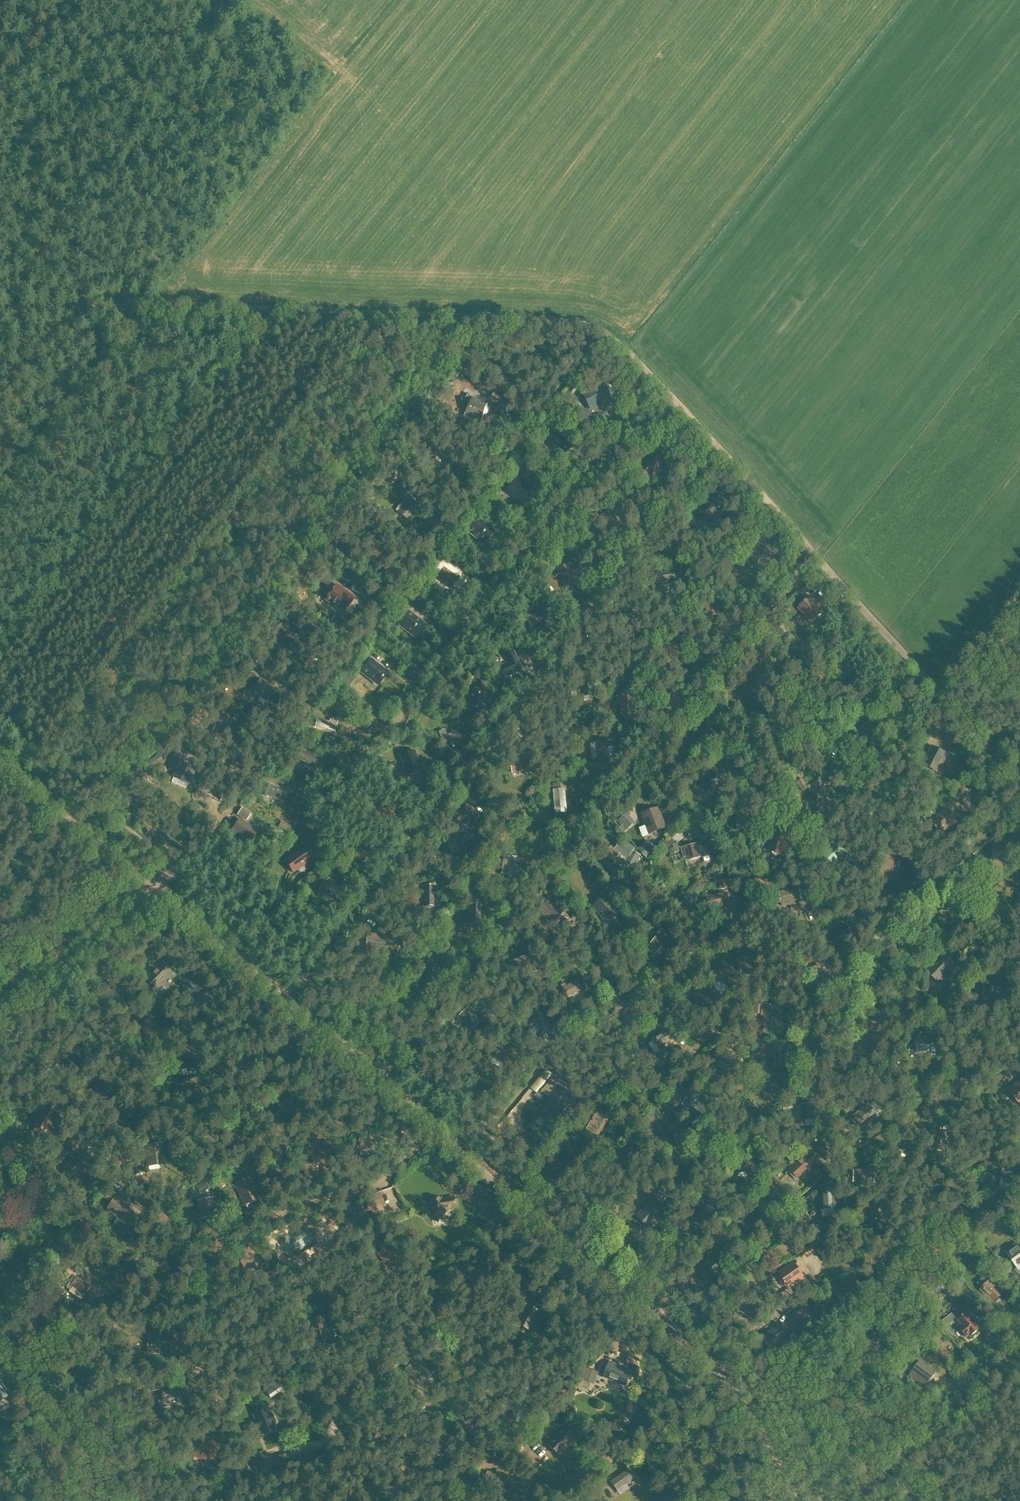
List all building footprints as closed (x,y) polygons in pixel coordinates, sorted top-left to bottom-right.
[(599,417),(614,399),(602,388),(586,407),(599,417)] [(464,414),(481,422),(488,407),(472,399),(472,397),(466,394),(463,401),(468,404),(464,414)] [(520,397),(508,400),(510,410),(522,407),(520,397)] [(563,457),(571,446),(555,433),(546,443),(563,457)] [(447,473),(454,464),(441,454),(443,452),(433,444),(425,454),(434,461),(434,463),(447,473)] [(660,473),(663,470),(662,467),(661,466),(665,461),(655,453),(639,473),(648,481),(656,472),(657,473),(660,473)] [(522,458),(516,466),(520,469),(526,462),(522,458)] [(526,497),(532,489),(522,482),(524,480),(519,476),(507,490),(514,496),(513,498),(520,503),(526,497)] [(710,523),(724,509),(726,506),(715,495),(698,512),(710,523)] [(395,511),(398,513),(398,514),(407,521),(417,508),(405,500),(401,505),(400,504),(395,511)] [(609,531),(620,525),(613,512),(602,518),(609,531)] [(484,544),(493,533),(476,520),(467,531),(484,544)] [(600,561),(594,563),(597,571),(603,569),(600,561)] [(575,578),(581,575),(577,566),(571,568),(570,566),(559,571),(565,585),(576,580),(575,578)] [(656,588),(673,585),(670,569),(665,569),(666,573),(654,575),(656,588)] [(444,577),(438,584),(455,597),(465,584),(449,571),(444,577)] [(355,598),(336,585),(325,600),(344,614),(355,598)] [(824,613),(820,609),(811,599),(799,609),(812,623),(824,613)] [(623,616),(624,628),(640,626),(638,611),(634,611),(634,615),(623,616)] [(540,612),(526,619),(530,629),(535,627),(541,639),(551,634),(545,623),(540,612)] [(415,638),(424,626),(408,614),(399,625),(415,638)] [(270,638),(289,652),(300,636),(281,623),(270,638)] [(503,680),(520,672),(512,654),(503,658),(507,665),(498,669),(503,680)] [(378,685),(387,674),(370,661),(362,673),(378,685)] [(848,679),(853,669),(838,661),(833,671),(848,679)] [(584,701),(593,701),(593,680),(584,680),(584,701)] [(268,699),(273,692),(260,681),(253,691),(260,697),(258,702),(263,705),(268,699)] [(466,694),(473,716),(488,711),(481,689),(466,694)] [(620,704),(620,716),(637,716),(637,694),(618,695),(618,705),(620,704)] [(887,732),(875,717),(858,730),(870,746),(887,732)] [(225,738),(232,729),(220,720),(212,732),(219,738),(221,736),(225,738)] [(331,720),(330,723),(317,720),(315,728),(335,733),(338,721),(331,720)] [(460,745),(454,727),(438,733),(444,751),(460,745)] [(419,741),(426,746),(431,738),(425,734),(419,741)] [(614,748),(608,749),(607,741),(597,742),(597,738),(591,739),(591,746),(596,745),(597,756),(592,757),(592,760),(598,760),(598,761),(610,759),(615,758),(614,748)] [(781,759),(793,756),(789,742),(777,745),(781,759)] [(865,752),(873,761),(880,755),(872,745),(865,752)] [(936,747),(927,765),(941,772),(950,754),(936,747)] [(328,763),(322,761),(298,748),(293,758),(323,773),(328,763)] [(839,759),(846,762),(851,765),(853,762),(854,759),(850,757),(852,752),(844,748),(841,753),(839,759)] [(407,778),(422,772),(414,751),(399,756),(407,778)] [(188,785),(194,770),(183,766),(185,762),(171,756),(166,766),(176,771),(173,779),(188,785)] [(512,774),(527,769),(523,758),(508,763),(512,774)] [(704,791),(716,799),(727,780),(715,773),(704,791)] [(824,800),(827,787),(812,784),(808,802),(823,806),(824,800)] [(284,803),(288,791),(269,785),(265,796),(284,803)] [(565,790),(561,790),(560,785),(553,785),(554,790),(553,791),(555,814),(568,813),(565,790)] [(393,817),(394,810),(376,806),(372,819),(383,821),(385,815),(393,817)] [(245,822),(250,814),(242,808),(236,815),(245,822)] [(468,826),(469,828),(478,818),(468,808),(466,810),(463,810),(461,808),(451,819),(461,828),(463,826),(468,826)] [(736,825),(749,825),(748,808),(735,808),(736,825)] [(948,828),(955,822),(946,810),(931,822),(941,834),(943,832),(944,834),(949,830),(948,828)] [(649,834),(665,828),(658,811),(644,816),(648,828),(647,828),(649,834)] [(671,823),(677,817),(671,811),(665,818),(671,823)] [(249,843),(256,833),(240,821),(233,831),(249,843)] [(794,836),(777,830),(769,851),(786,858),(794,836)] [(611,847),(605,858),(615,863),(617,860),(621,853),(623,855),(624,854),(630,857),(625,865),(633,869),(641,856),(633,852),(636,848),(623,839),(620,843),(616,849),(611,847)] [(649,841),(639,850),(646,858),(656,849),(649,841)] [(823,859),(819,864),(831,875),(835,870),(831,865),(839,856),(843,852),(841,850),(833,843),(829,848),(831,850),(823,859)] [(370,859),(371,850),(360,849),(360,845),(353,845),(351,860),(360,861),(361,858),(370,859)] [(708,846),(706,847),(701,848),(700,845),(682,849),(685,858),(688,857),(689,861),(703,857),(705,865),(712,863),(708,846)] [(1010,860),(1011,847),(993,846),(992,859),(1010,860)] [(292,873),(312,860),(304,848),(285,862),(292,873)] [(450,850),(445,857),(453,863),(458,857),(450,850)] [(974,863),(978,858),(974,854),(970,859),(974,863)] [(897,868),(900,861),(886,855),(878,877),(889,881),(894,867),(897,868)] [(503,856),(503,860),(500,875),(513,876),(515,862),(516,858),(503,856)] [(765,894),(776,886),(770,876),(765,879),(762,875),(755,879),(765,894)] [(960,886),(964,888),(966,889),(969,881),(963,879),(962,881),(960,886)] [(720,881),(720,890),(729,890),(728,881),(720,881)] [(325,886),(324,888),(320,887),(318,897),(323,897),(323,898),(341,901),(343,889),(325,886)] [(436,886),(434,886),(424,886),(424,907),(424,910),(433,911),(433,907),(434,907),(434,895),(436,895),(436,886)] [(782,907),(790,905),(791,912),(803,910),(801,900),(805,899),(804,894),(800,895),(799,890),(780,893),(782,907)] [(727,893),(706,898),(709,912),(730,907),(727,893)] [(607,924),(620,913),(605,897),(592,908),(607,924)] [(555,922),(564,910),(556,904),(557,903),(549,898),(540,912),(555,922)] [(954,913),(955,900),(941,899),(940,912),(954,913)] [(480,925),(481,906),(469,905),(468,924),(480,925)] [(661,945),(667,938),(663,935),(665,931),(658,926),(656,929),(655,928),(645,941),(657,951),(658,950),(659,951),(663,946),(661,945)] [(386,950),(388,938),(368,935),(366,947),(386,950)] [(749,953),(752,953),(752,948),(736,950),(738,963),(750,962),(749,953)] [(943,956),(929,970),(926,972),(938,984),(954,967),(943,956)] [(155,991),(172,973),(160,961),(155,966),(156,967),(144,980),(155,991)] [(565,983),(560,986),(567,999),(582,991),(577,981),(567,987),(565,983)] [(992,1011),(997,989),(983,986),(981,997),(985,997),(982,1009),(992,1011)] [(199,999),(194,1003),(199,1012),(205,1008),(199,999)] [(616,1018),(635,1017),(634,1002),(616,1002),(616,1018)] [(471,1031),(480,1023),(467,1009),(458,1017),(457,1019),(460,1022),(462,1021),(471,1031)] [(780,1024),(782,1013),(762,1010),(762,1016),(765,1016),(764,1022),(780,1024)] [(541,1037),(551,1026),(540,1016),(530,1028),(541,1037)] [(165,1034),(149,1019),(149,1018),(139,1029),(151,1041),(156,1036),(159,1039),(165,1034)] [(94,1037),(110,1040),(112,1028),(96,1024),(94,1037)] [(661,1050),(673,1041),(666,1031),(654,1040),(661,1050)] [(916,1053),(930,1053),(929,1037),(920,1037),(920,1034),(916,1034),(916,1053)] [(415,1059),(420,1053),(415,1049),(410,1055),(415,1059)] [(498,1049),(493,1061),(502,1064),(500,1068),(509,1071),(515,1056),(511,1054),(498,1049)] [(735,1067),(737,1056),(717,1052),(716,1058),(719,1058),(717,1069),(724,1070),(725,1065),(735,1067)] [(72,1075),(76,1063),(66,1061),(65,1064),(55,1062),(53,1069),(72,1075)] [(183,1079),(195,1077),(193,1062),(177,1064),(178,1070),(182,1069),(183,1079)] [(775,1095),(780,1084),(765,1077),(761,1085),(771,1090),(770,1093),(775,1095)] [(540,1100),(553,1084),(547,1079),(538,1090),(540,1092),(536,1097),(540,1100)] [(1007,1092),(1019,1106),(1019,1080),(1007,1092)] [(697,1098),(682,1085),(667,1102),(683,1115),(697,1098)] [(559,1086),(546,1102),(560,1114),(573,1098),(559,1086)] [(106,1108),(114,1102),(103,1087),(95,1094),(106,1108)] [(816,1125),(813,1099),(812,1094),(802,1095),(806,1126),(816,1125)] [(295,1112),(287,1098),(280,1102),(276,1105),(282,1113),(277,1115),(281,1121),(295,1112)] [(863,1127),(877,1116),(869,1105),(851,1119),(855,1125),(859,1122),(863,1127)] [(42,1135),(43,1133),(45,1134),(56,1116),(45,1109),(34,1127),(36,1128),(34,1130),(35,1133),(39,1135),(42,1135)] [(610,1117),(599,1111),(587,1130),(598,1137),(610,1117)] [(666,1130),(651,1114),(641,1122),(656,1139),(666,1130)] [(243,1134),(240,1136),(234,1129),(225,1136),(232,1146),(234,1149),(247,1139),(243,1134)] [(947,1134),(940,1132),(939,1136),(937,1135),(935,1145),(938,1146),(937,1150),(943,1152),(944,1148),(949,1149),(951,1149),(953,1135),(947,1134)] [(373,1152),(375,1142),(358,1140),(357,1149),(373,1152)] [(295,1150),(304,1149),(304,1141),(295,1141),(295,1150)] [(322,1145),(326,1149),(330,1144),(325,1141),(322,1145)] [(162,1143),(144,1146),(147,1168),(165,1165),(162,1143)] [(278,1163),(283,1162),(280,1150),(265,1153),(267,1158),(269,1157),(272,1167),(279,1165),(278,1163)] [(815,1163),(819,1160),(811,1151),(789,1170),(796,1179),(815,1162),(815,1163)] [(752,1177),(755,1167),(747,1164),(748,1161),(746,1160),(748,1158),(742,1156),(736,1171),(752,1177)] [(73,1179),(83,1169),(75,1160),(64,1171),(73,1179)] [(318,1164),(305,1164),(304,1178),(312,1178),(312,1172),(318,1172),(318,1164)] [(852,1171),(852,1184),(877,1184),(877,1166),(868,1166),(868,1171),(852,1171)] [(1000,1183),(999,1187),(1011,1190),(1012,1187),(1016,1189),(1019,1175),(1019,1174),(1015,1172),(1014,1178),(1002,1175),(1000,1183)] [(248,1178),(235,1185),(241,1197),(238,1198),(240,1203),(243,1202),(243,1203),(246,1209),(260,1203),(257,1196),(248,1178)] [(204,1182),(196,1188),(201,1194),(209,1188),(204,1182)] [(832,1197),(831,1189),(822,1190),(822,1195),(820,1195),(821,1210),(838,1210),(837,1197),(832,1197)] [(110,1190),(106,1196),(110,1199),(112,1200),(113,1199),(116,1194),(110,1190)] [(473,1197),(483,1214),(496,1207),(486,1190),(473,1197)] [(370,1212),(372,1218),(384,1214),(381,1203),(383,1202),(380,1192),(363,1197),(368,1212),(370,1212)] [(704,1195),(703,1199),(715,1204),(717,1200),(704,1195)] [(115,1218),(117,1217),(124,1221),(130,1210),(122,1205),(113,1199),(112,1200),(110,1199),(106,1196),(103,1201),(109,1205),(106,1210),(109,1212),(108,1214),(115,1218)] [(202,1220),(217,1216),(213,1199),(197,1202),(202,1220)] [(455,1199),(449,1200),(440,1201),(439,1199),(431,1201),(433,1215),(435,1222),(443,1221),(442,1213),(441,1211),(457,1208),(455,1199)] [(661,1215),(663,1213),(652,1203),(639,1216),(650,1227),(657,1220),(658,1221),(663,1216),(661,1215)] [(700,1206),(696,1217),(694,1224),(707,1229),(712,1216),(715,1217),(717,1212),(711,1210),(700,1206)] [(864,1211),(864,1221),(883,1222),(883,1215),(887,1215),(887,1208),(871,1208),(871,1211),(864,1211)] [(305,1231),(284,1239),(289,1252),(310,1244),(305,1231)] [(813,1247),(820,1258),(827,1253),(820,1242),(813,1247)] [(952,1247),(957,1253),(963,1248),(958,1242),(952,1247)] [(1017,1242),(1004,1252),(1019,1272),(1019,1271),(1019,1247),(1017,1242)] [(403,1262),(391,1244),(377,1255),(383,1263),(385,1261),(392,1270),(403,1262)] [(260,1270),(250,1249),(243,1252),(245,1256),(240,1259),(247,1275),(260,1270)] [(894,1273),(904,1266),(901,1260),(899,1262),(893,1254),(885,1259),(894,1273)] [(155,1268),(166,1267),(165,1259),(154,1259),(154,1255),(147,1255),(147,1264),(154,1264),(155,1268)] [(298,1259),(286,1267),(292,1275),(304,1267),(303,1266),(299,1260),(298,1259)] [(708,1281),(719,1271),(712,1262),(700,1271),(708,1281)] [(800,1273),(804,1271),(799,1264),(795,1266),(794,1264),(779,1275),(781,1277),(779,1278),(785,1286),(786,1285),(788,1287),(803,1276),(800,1273)] [(277,1269),(268,1274),(272,1281),(281,1276),(277,1269)] [(81,1299),(90,1288),(77,1277),(68,1289),(81,1299)] [(977,1284),(982,1289),(980,1292),(993,1304),(1002,1294),(989,1282),(988,1283),(983,1277),(977,1284)] [(962,1312),(960,1303),(953,1305),(955,1314),(962,1312)] [(528,1330),(537,1314),(526,1308),(517,1324),(528,1330)] [(970,1337),(980,1329),(968,1313),(957,1321),(962,1327),(960,1329),(966,1338),(969,1336),(970,1337)] [(322,1327),(326,1326),(324,1317),(312,1320),(316,1341),(325,1338),(322,1327)] [(781,1346),(789,1341),(779,1327),(763,1337),(772,1350),(780,1345),(781,1346)] [(169,1344),(170,1333),(157,1332),(156,1340),(151,1340),(151,1348),(161,1349),(162,1344),(169,1344)] [(956,1371),(957,1359),(948,1358),(947,1370),(956,1371)] [(632,1373),(627,1371),(610,1364),(609,1365),(607,1365),(603,1376),(605,1377),(604,1377),(626,1386),(632,1373)] [(924,1365),(914,1375),(927,1388),(937,1378),(924,1365)] [(593,1385),(598,1373),(586,1368),(581,1380),(593,1385)] [(173,1390),(160,1392),(157,1392),(159,1408),(169,1406),(169,1400),(182,1398),(180,1387),(172,1387),(173,1390)] [(25,1405),(33,1404),(32,1397),(24,1398),(25,1405)] [(262,1435),(274,1430),(271,1423),(274,1422),(271,1415),(268,1416),(266,1411),(254,1416),(256,1421),(254,1422),(257,1430),(259,1429),(262,1435)] [(544,1436),(555,1424),(549,1419),(538,1431),(544,1436)] [(561,1429),(548,1444),(559,1455),(573,1440),(561,1429)] [(211,1444),(198,1444),(193,1444),(193,1459),(198,1459),(207,1459),(207,1457),(216,1457),(216,1442),(211,1442),(211,1444)] [(145,1476),(148,1457),(137,1455),(133,1474),(145,1476)] [(440,1472),(447,1468),(441,1455),(433,1459),(440,1472)] [(600,1460),(607,1465),(611,1460),(605,1455),(600,1460)] [(628,1490),(625,1485),(636,1478),(629,1468),(610,1482),(617,1491),(618,1491),(621,1495),(628,1490)] [(487,1472),(483,1482),(503,1489),(508,1473),(497,1470),(495,1474),(487,1472)] [(596,1488),(605,1481),(601,1476),(592,1482),(596,1488)] [(158,1478),(154,1483),(161,1488),(165,1483),(158,1478)]
